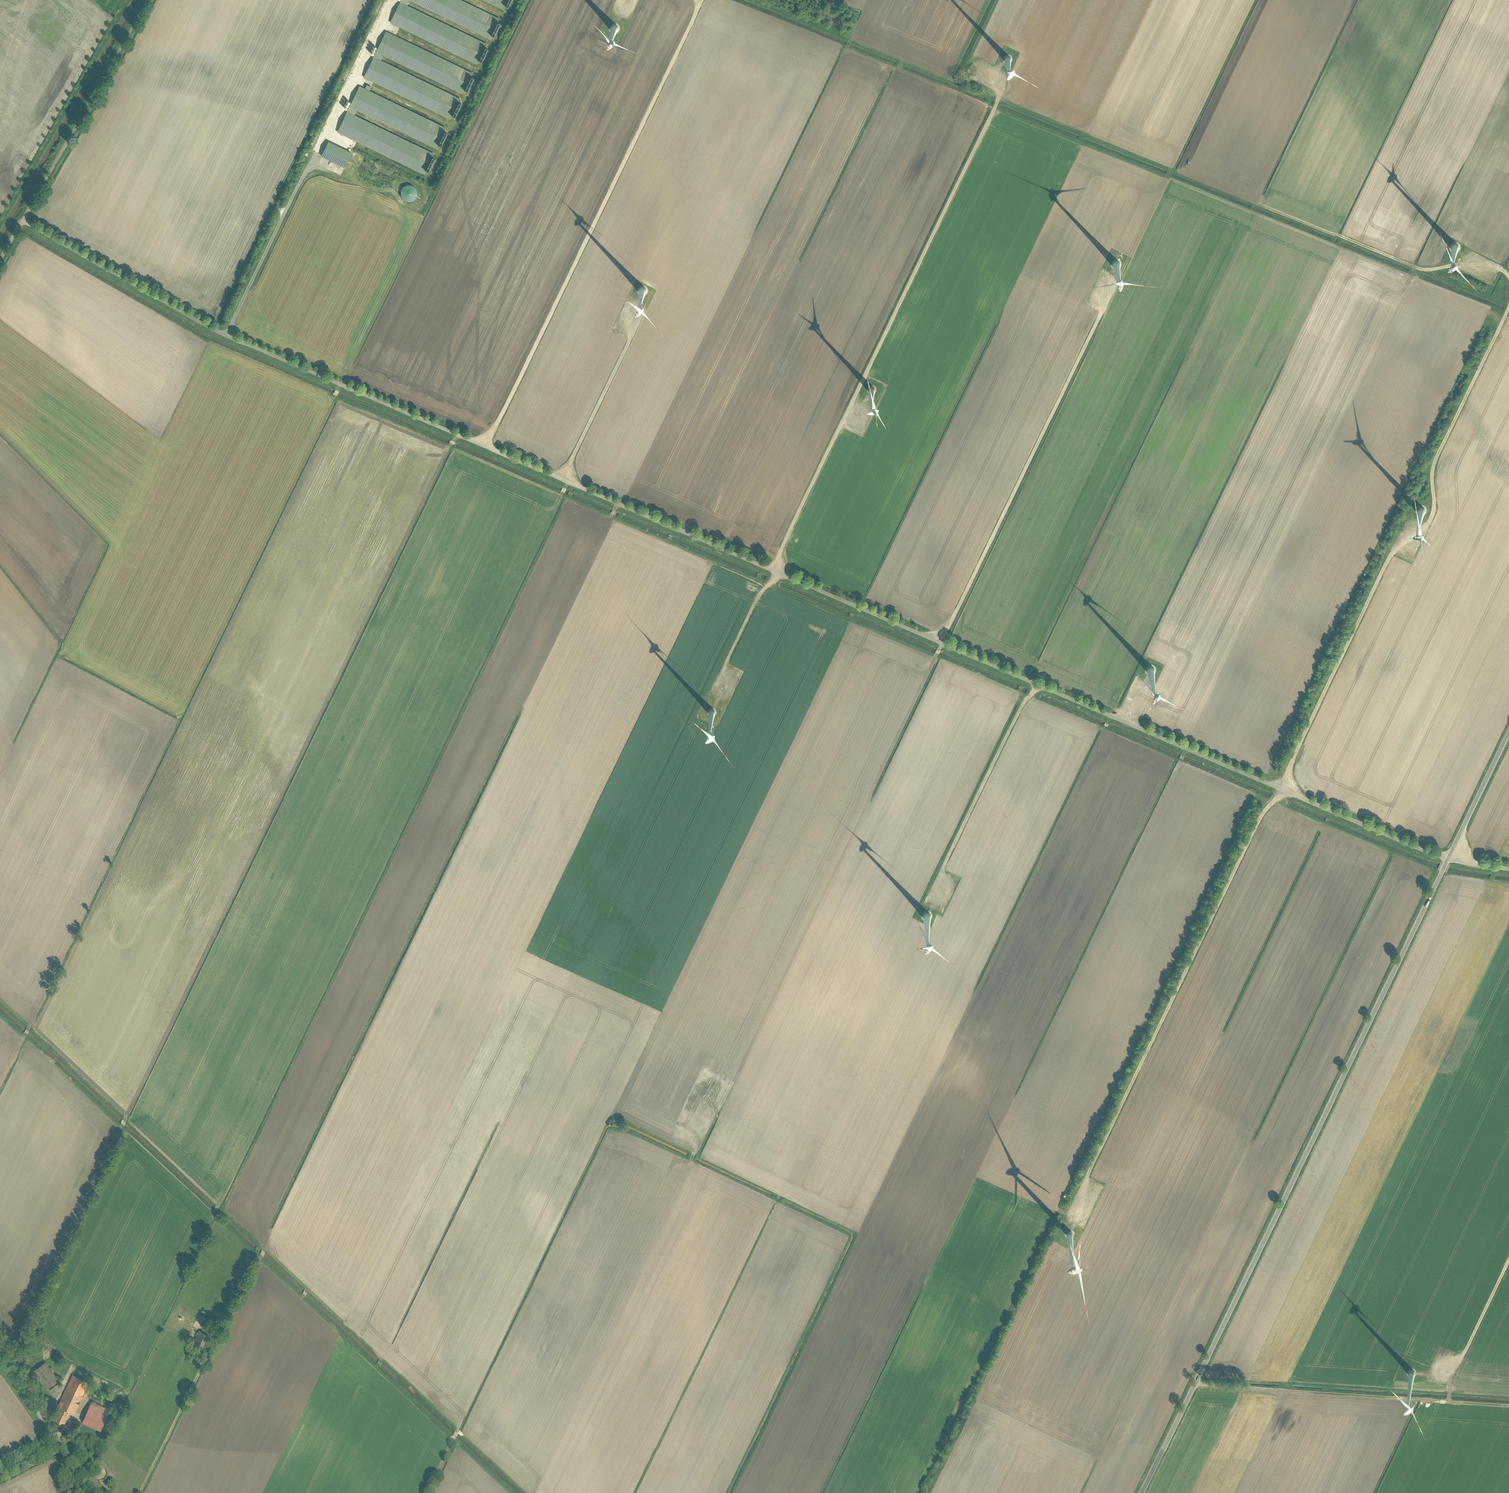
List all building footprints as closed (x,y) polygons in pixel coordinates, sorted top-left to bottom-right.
[(461,0),(410,0),(489,39),(499,18),(461,0)] [(503,9),(507,0),(484,0),(503,9)] [(389,21),(477,64),(487,43),(406,4),(400,1),(389,21)] [(495,34),(500,36),(506,22),(503,21),(501,25),(499,24),(495,34)] [(472,73),(385,31),(375,51),(382,54),(462,93),(472,73)] [(488,47),(482,59),(484,60),(490,48),(488,47)] [(487,61),(494,48),(491,47),(485,60),(487,61)] [(363,76),(449,118),(460,98),(380,59),(373,56),(363,76)] [(474,91),(479,77),(473,74),(468,89),(474,91)] [(446,128),(359,85),(349,106),(355,109),(436,148),(446,128)] [(461,100),(455,114),(458,115),(464,101),(461,100)] [(458,115),(461,116),(467,103),(464,101),(458,115)] [(346,110),(353,114),(355,109),(349,106),(346,110)] [(336,131),(424,174),(435,153),(353,114),(346,110),(336,131)] [(350,152),(326,141),(319,155),(343,167),(350,152)] [(440,158),(437,157),(431,170),(434,171),(440,158)] [(206,1333),(198,1329),(192,1342),(199,1346),(206,1333)] [(62,1381),(48,1361),(35,1369),(52,1392),(61,1386),(60,1383),(62,1381)] [(90,1381),(74,1374),(60,1405),(63,1406),(73,1410),(76,1412),(90,1381)] [(92,1400),(84,1420),(103,1428),(111,1408),(92,1400)] [(73,1410),(63,1406),(58,1418),(67,1423),(73,1410)]
